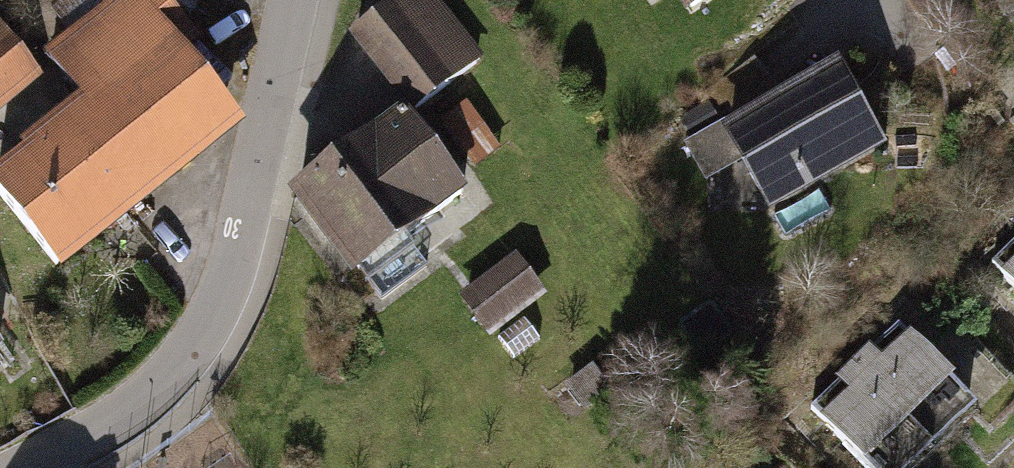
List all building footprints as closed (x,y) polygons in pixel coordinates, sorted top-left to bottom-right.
[(152,0),(120,0),(42,64),(73,100),(0,160),(0,208),(60,280),(239,132),(183,64),(196,53),(152,0)] [(491,59),(443,0),(412,0),(366,36),(427,111),(491,59)] [(38,90),(0,42),(0,119),(38,90)] [(776,209),(907,137),(861,54),(793,91),(763,64),(711,90),(728,121),(693,140),(717,183),(752,164),(776,209)] [(303,197),(373,287),(483,201),(413,111),(303,197)] [(1001,271),(1013,284),(1013,259),(1001,271)] [(494,341),(548,301),(522,266),(467,306),(494,341)] [(871,368),(951,453),(1002,405),(922,320),(871,368)] [(592,414),(620,390),(601,368),(573,392),(592,414)] [(951,453),(871,368),(819,416),(868,467),(934,467),(951,453)]
